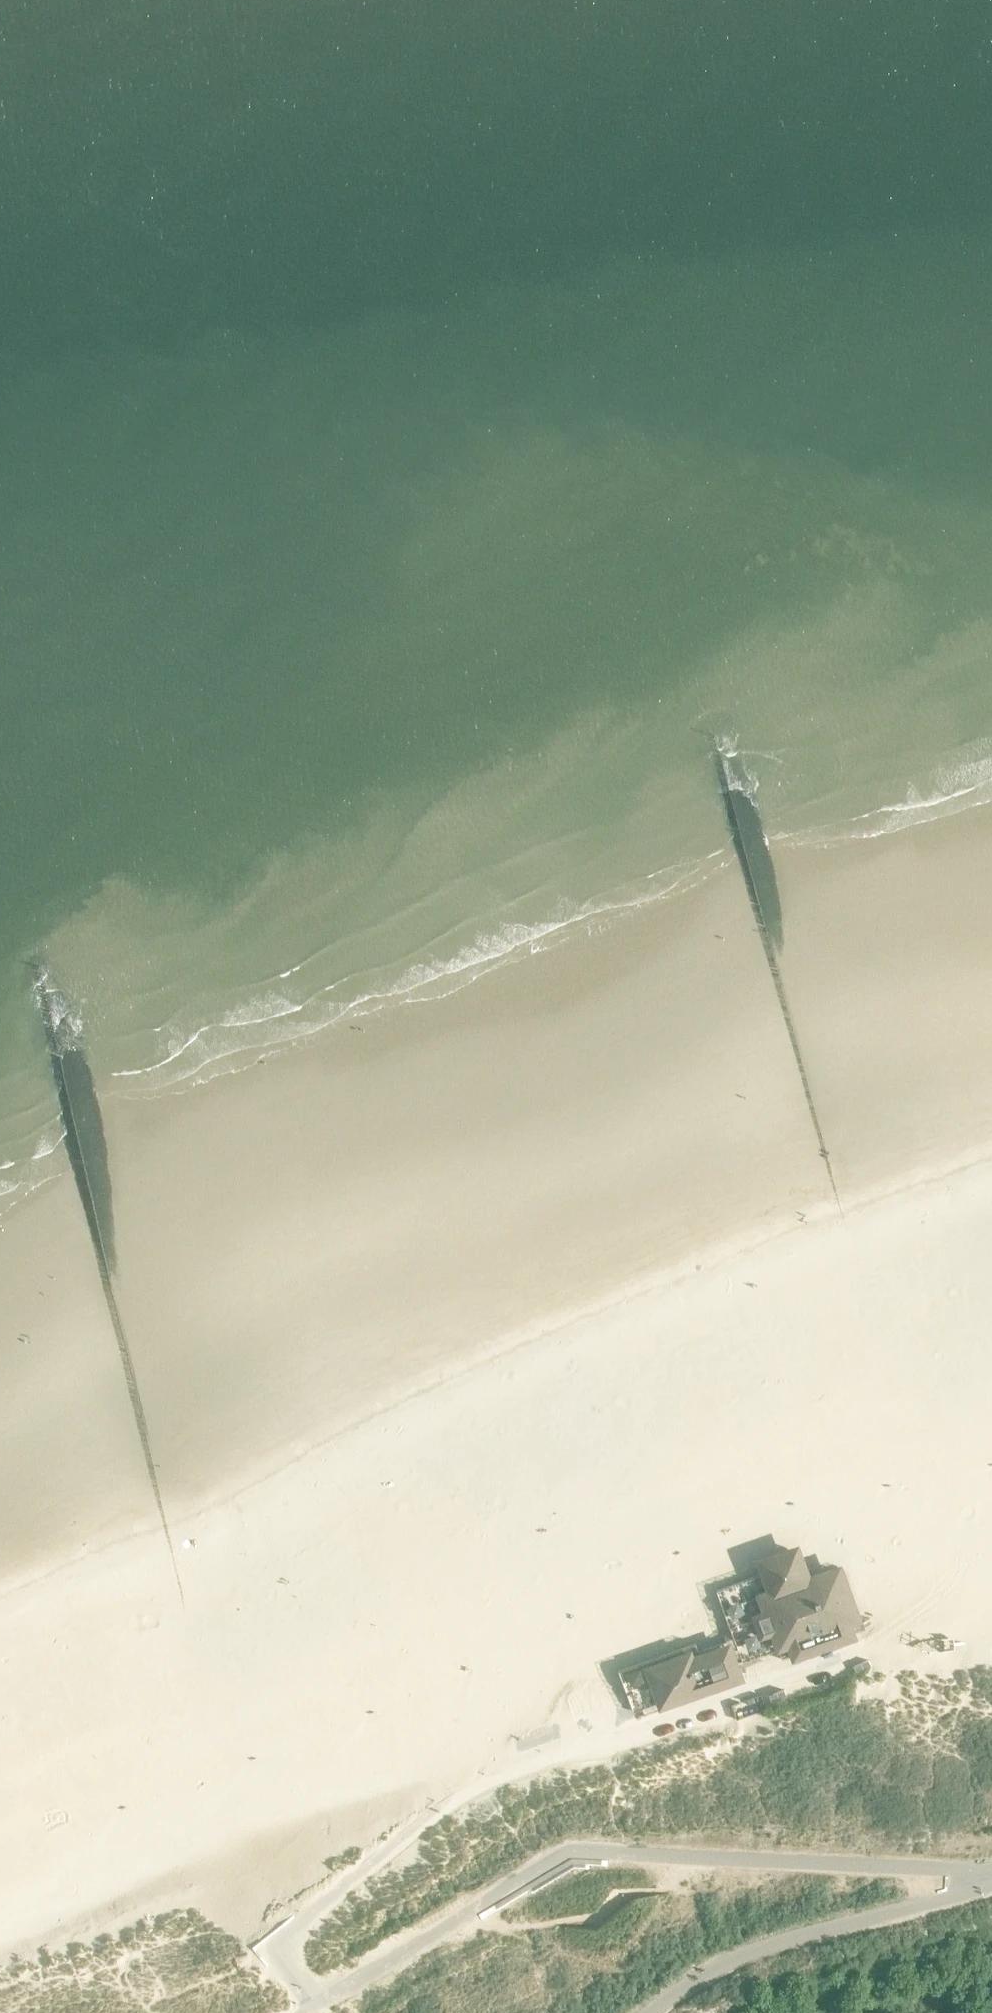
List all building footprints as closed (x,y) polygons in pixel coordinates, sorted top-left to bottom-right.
[(782,1588),(762,1596),(765,1604),(778,1639),(780,1644),(790,1640),(795,1654),(797,1654),(848,1635),(847,1631),(843,1621),(854,1617),(847,1599),(844,1590),(836,1569),(805,1580),(782,1588)] [(687,1655),(650,1669),(662,1702),(735,1676),(726,1648),(689,1661),(687,1655)]
